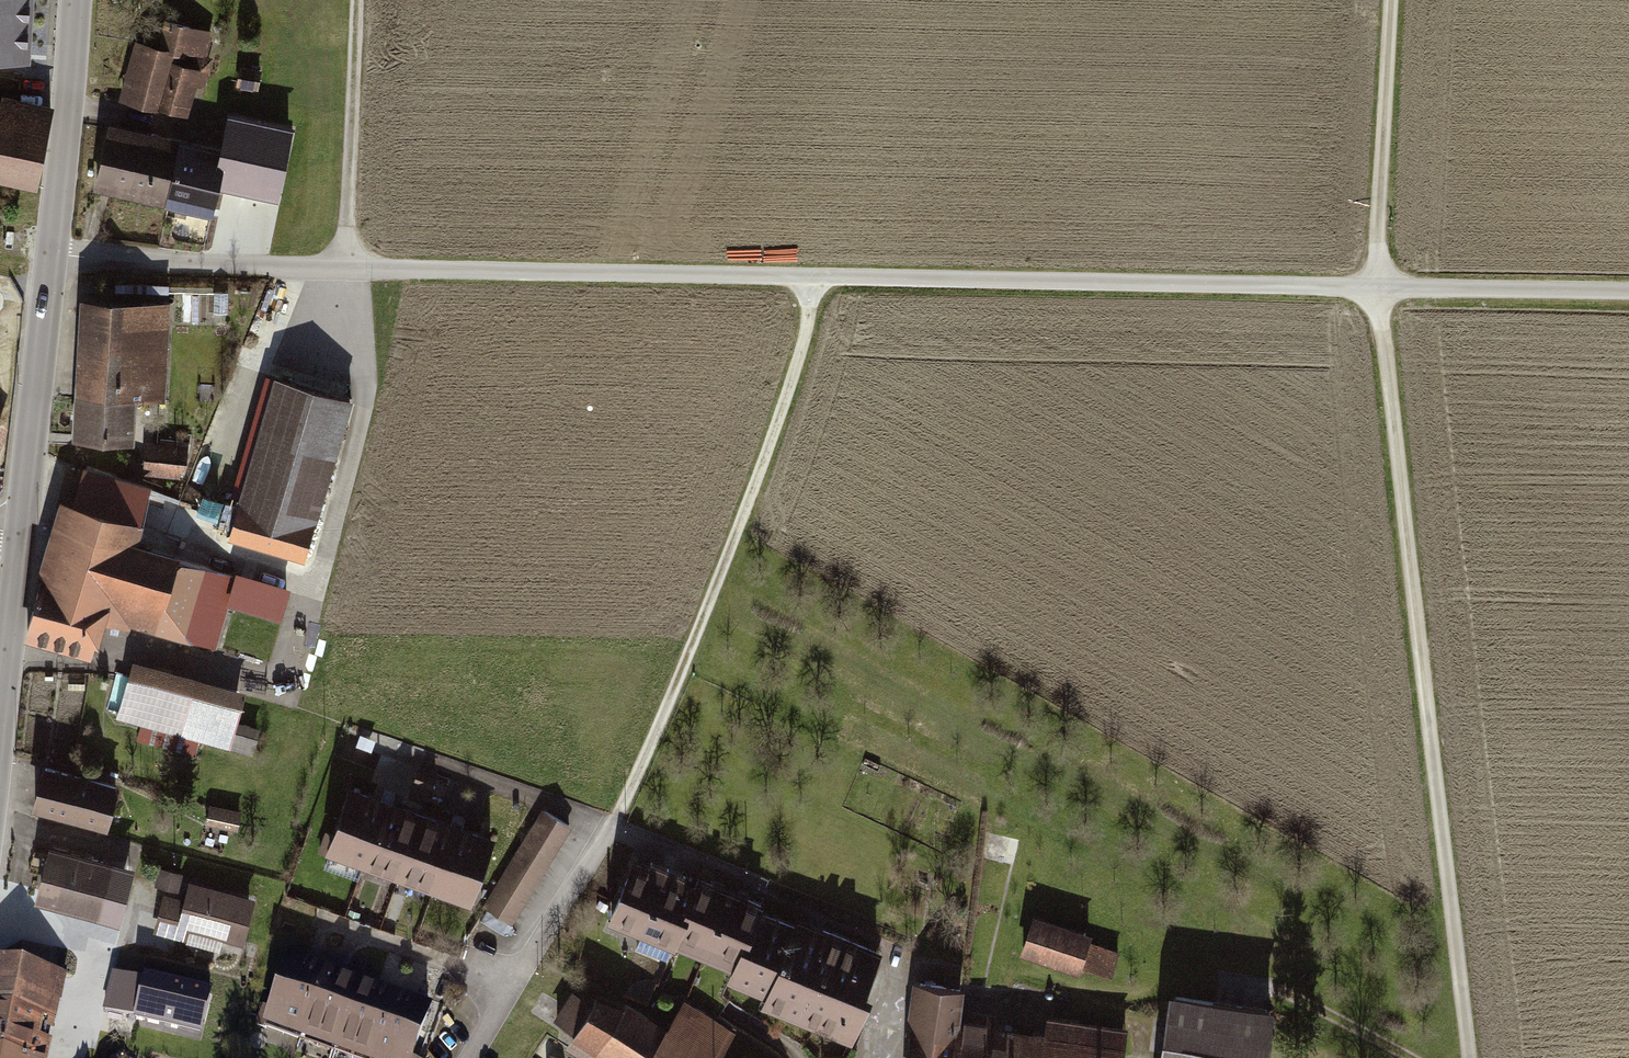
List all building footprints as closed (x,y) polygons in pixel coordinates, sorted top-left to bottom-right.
[(26,0),(0,0),(0,56),(23,57),(26,0)] [(137,39),(120,99),(163,110),(165,103),(193,111),(202,79),(207,81),(217,46),(211,44),(215,29),(169,16),(161,45),(137,39)] [(262,67),(245,65),(242,83),(260,86),(262,67)] [(41,178),(57,101),(6,90),(4,100),(0,100),(0,170),(41,178)] [(186,134),(172,198),(220,209),(226,181),(281,193),(296,126),(234,113),(227,143),(186,134)] [(172,198),(186,134),(113,118),(99,183),(172,198)] [(173,297),(87,291),(81,386),(143,390),(167,392),(173,297)] [(359,394),(281,370),(230,537),(308,561),(359,394)] [(220,382),(203,381),(202,400),(219,400),(220,382)] [(143,390),(81,386),(78,430),(140,435),(143,390)] [(11,427),(0,423),(0,456),(11,427)] [(190,443),(148,440),(145,479),(157,482),(155,487),(187,490),(190,443)] [(69,491),(26,637),(98,658),(110,617),(186,641),(209,565),(184,557),(187,548),(141,535),(155,487),(157,482),(145,479),(90,462),(80,495),(69,491)] [(292,590),(238,573),(228,605),(282,621),(292,590)] [(250,692),(138,659),(120,721),(232,754),(250,692)] [(379,740),(363,734),(359,746),(375,751),(379,740)] [(129,783),(50,760),(37,803),(116,826),(129,783)] [(440,777),(419,770),(414,785),(435,792),(440,777)] [(356,782),(330,853),(368,866),(394,796),(356,782)] [(394,796),(368,866),(402,879),(428,808),(394,796)] [(249,812),(213,805),(209,826),(244,833),(249,812)] [(428,808),(402,879),(435,891),(461,820),(428,808)] [(544,811),(489,904),(518,921),(574,828),(544,811)] [(461,820),(435,891),(475,906),(501,835),(461,820)] [(121,859),(57,840),(41,893),(106,912),(121,859)] [(671,868),(634,854),(608,920),(645,934),(671,868)] [(187,872),(162,865),(157,883),(182,890),(187,872)] [(704,881),(671,868),(645,934),(678,947),(704,881)] [(704,881),(678,947),(708,959),(736,885),(707,873),(704,881)] [(259,896),(194,879),(189,899),(167,893),(156,932),(190,941),(193,930),(246,944),(259,896)] [(766,897),(736,885),(708,959),(737,970),(764,903),(766,897)] [(803,918),(764,903),(737,970),(734,978),(772,993),(769,1002),(861,1038),(883,982),(877,980),(891,945),(805,912),(803,918)] [(1028,918),(1014,957),(1078,979),(1081,972),(1107,981),(1116,956),(1090,946),(1092,941),(1028,918)] [(296,954),(270,1023),(304,1036),(330,966),(296,954)] [(45,1032),(48,1015),(60,1017),(68,969),(0,957),(0,1024),(45,1032)] [(364,979),(330,966),(304,1036),(338,1048),(364,979)] [(150,988),(114,976),(99,1023),(135,1034),(150,988)] [(364,979),(338,1048),(366,1057),(375,1057),(399,992),(364,979)] [(969,1017),(973,985),(922,979),(912,1057),(963,1057),(969,1017)] [(570,1046),(590,1057),(736,1057),(727,1052),(739,1032),(686,1000),(673,1021),(651,1008),(634,997),(630,1003),(606,988),(598,1000),(578,987),(558,1018),(579,1031),(570,1046)] [(399,992),(375,1057),(420,1057),(439,1006),(399,992)] [(1159,995),(1150,1057),(1260,1057),(1267,1010),(1159,995)] [(969,1017),(963,1057),(998,1057),(1002,1033),(1003,1021),(969,1017)] [(1002,1033),(998,1057),(1121,1057),(1124,1031),(1044,1020),(1042,1038),(1002,1033)] [(0,1024),(0,1057),(52,1057),(56,1034),(45,1032),(0,1024)]
